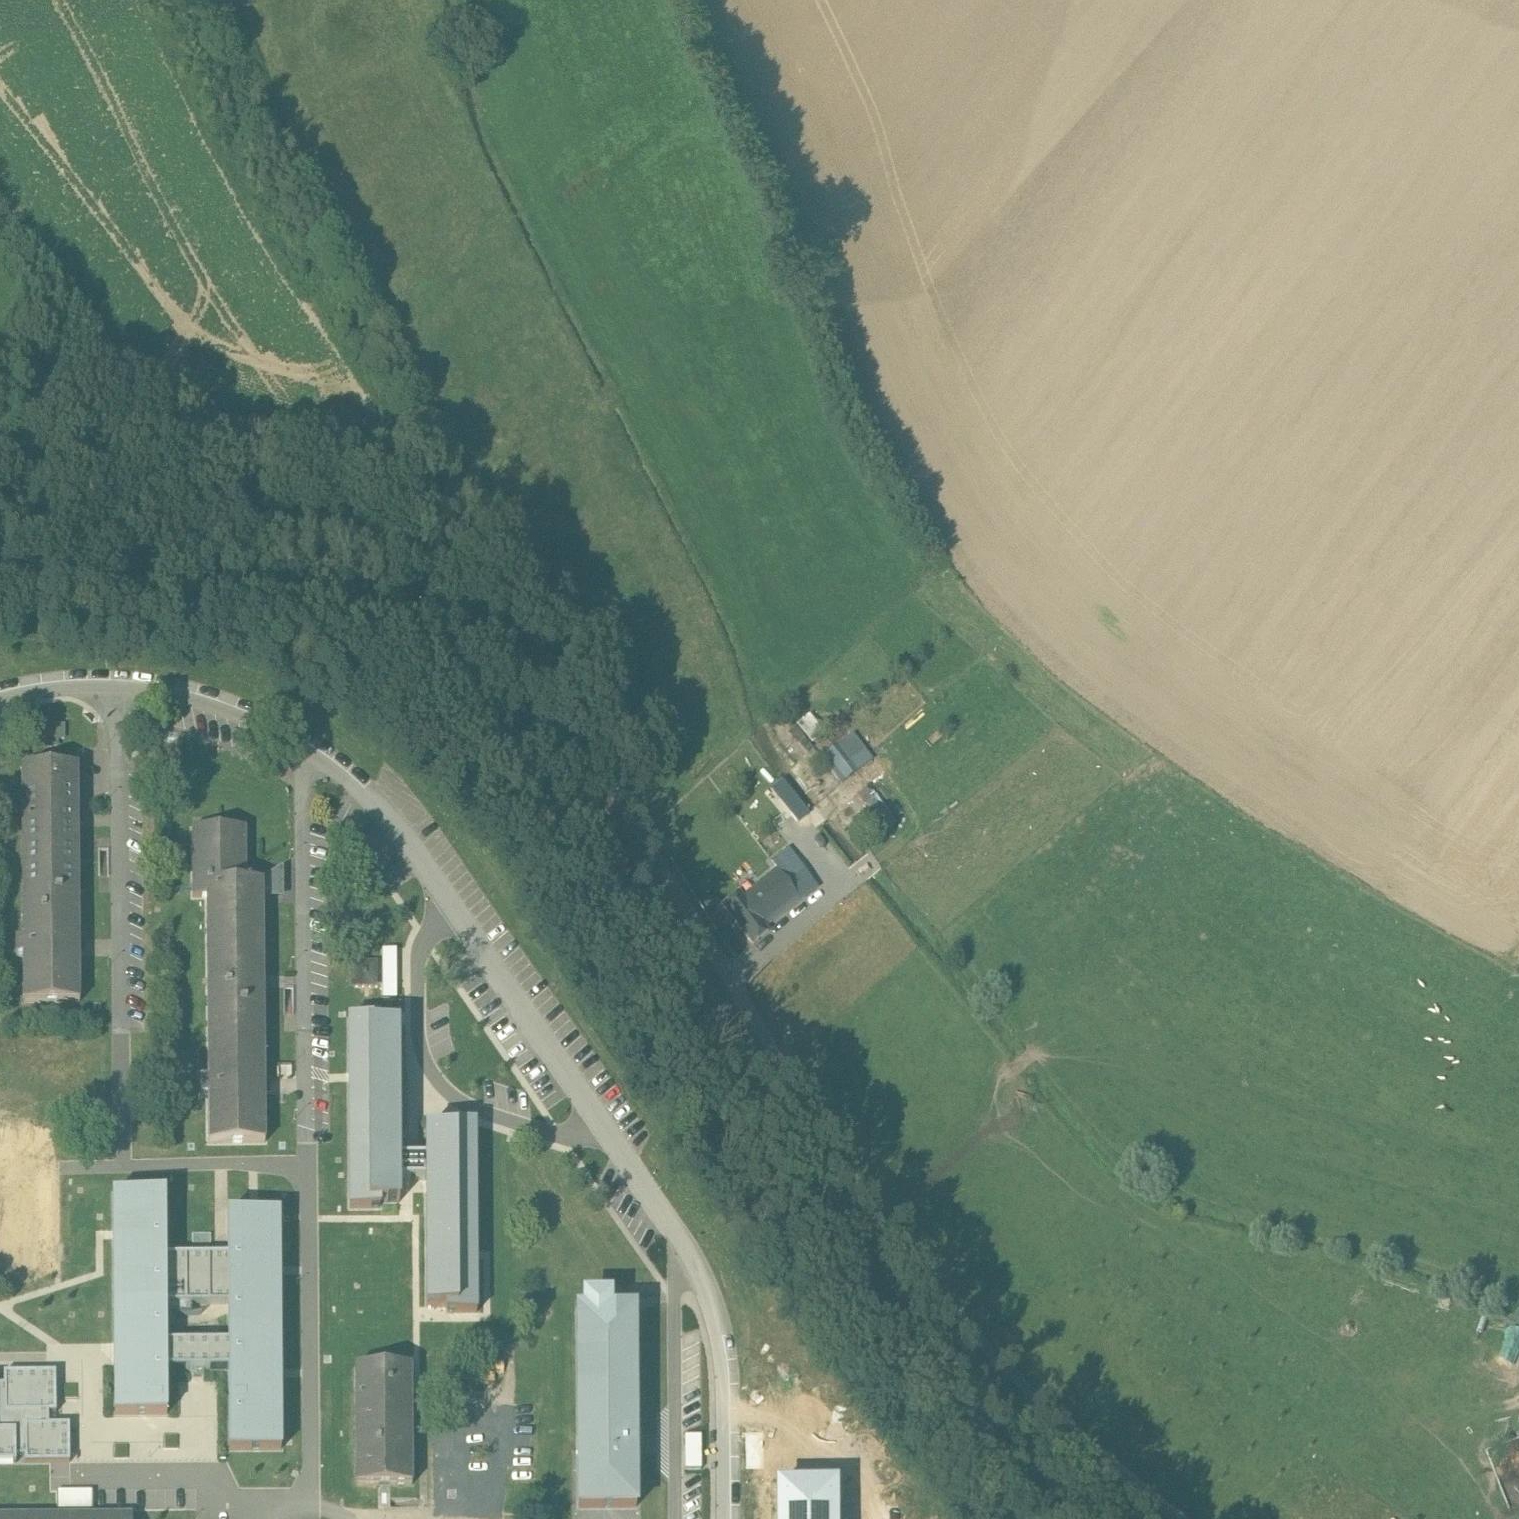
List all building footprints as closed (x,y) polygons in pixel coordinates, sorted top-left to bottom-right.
[(854,731),(839,741),(848,754),(863,743),(854,731)] [(863,743),(848,754),(839,741),(826,751),(845,778),(873,758),(863,743)] [(25,1009),(85,1008),(82,769),(22,770),(25,1009)] [(804,810),(777,778),(767,786),(795,818),(804,810)] [(245,827),(190,827),(191,896),(205,896),(206,1076),(200,1076),(200,1094),(207,1094),(208,1142),(264,1142),(263,882),(246,882),(245,827)] [(817,880),(790,846),(774,858),(780,866),(801,893),(817,880)] [(780,866),(745,893),(742,889),(727,901),(754,936),(771,924),(767,919),(801,893),(780,866)] [(399,1021),(348,1021),(349,1207),(402,1207),(401,1181),(425,1180),(426,1314),(479,1313),(479,1127),(424,1127),(424,1155),(402,1155),(399,1021)] [(166,1193),(112,1193),(113,1235),(114,1415),(168,1414),(168,1373),(229,1373),(229,1452),(284,1451),(280,1214),(227,1214),(228,1257),(166,1258),(166,1193)] [(577,1310),(578,1512),(638,1512),(636,1310),(577,1310)] [(412,1365),(354,1365),(354,1484),(412,1484),(412,1365)] [(56,1375),(5,1377),(5,1394),(0,1394),(0,1471),(18,1470),(18,1460),(28,1460),(28,1468),(71,1467),(70,1430),(49,1431),(48,1414),(57,1414),(56,1375)] [(777,1486),(777,1518),(834,1518),(834,1485),(777,1486)]
